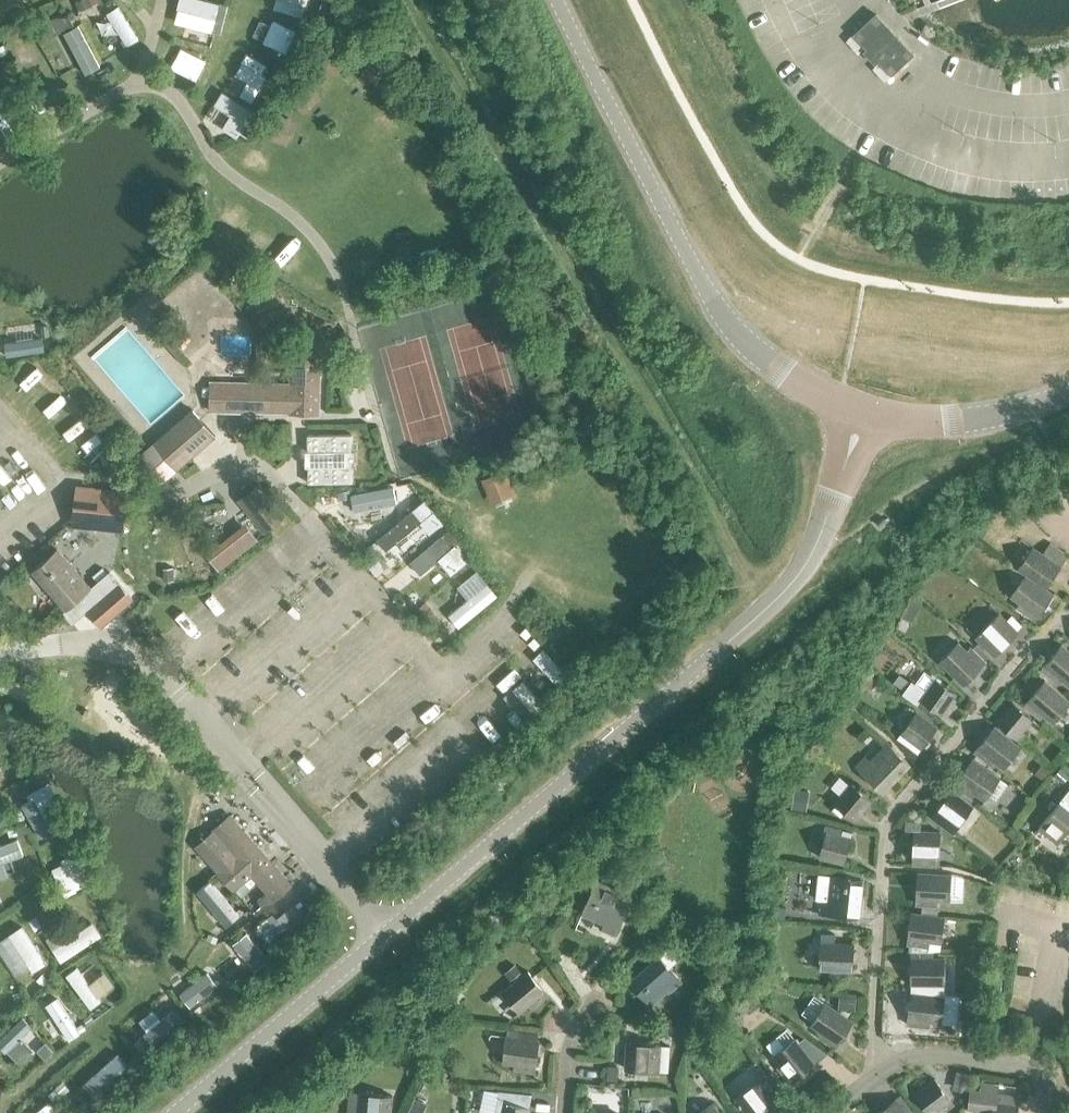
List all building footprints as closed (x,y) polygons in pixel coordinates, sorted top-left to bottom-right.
[(877,60),(891,74),(913,53),(875,13),(853,34),(866,48),(863,51),(874,63),(877,60)] [(209,410),(316,412),(318,344),(290,344),(289,382),(209,380),(209,410)] [(191,407),(135,457),(159,485),(175,471),(216,434),(191,407)] [(352,433),(307,434),(307,450),(309,450),(310,465),(307,465),(308,482),(352,481),(352,466),(356,466),(356,450),(352,450),(352,433)] [(237,499),(264,533),(286,515),(258,481),(237,499)] [(123,518),(125,519),(128,489),(77,483),(72,525),(123,530),(123,518)] [(1017,568),(1025,573),(1045,587),(1063,561),(1045,549),(1042,553),(1033,546),(1017,568)] [(107,572),(89,588),(55,549),(31,571),(64,609),(61,612),(72,624),(87,611),(101,627),(132,600),(107,572)] [(175,580),(174,563),(155,563),(156,580),(175,580)] [(1053,593),(1045,587),(1025,573),(1010,595),(1020,602),(1016,606),(1034,619),(1053,593)] [(912,597),(908,605),(918,610),(922,602),(912,597)] [(975,636),(994,655),(1017,631),(999,613),(975,636)] [(970,647),(967,650),(958,642),(940,660),(963,684),(985,661),(970,647)] [(1068,686),(1068,651),(1061,644),(1041,668),(1057,682),(1060,678),(1068,686)] [(912,679),(903,692),(935,715),(938,710),(942,713),(956,692),(935,677),(923,669),(915,681),(912,679)] [(1053,722),(1068,703),(1068,702),(1044,680),(1024,704),(1040,718),(1044,714),(1053,722)] [(996,720),(1020,741),(1027,734),(1022,730),(1032,718),(1013,701),(996,720)] [(910,746),(918,752),(936,726),(916,712),(901,733),(913,742),(910,746)] [(994,760),(1003,768),(1020,747),(994,726),(974,750),(991,764),(994,760)] [(882,793),(909,765),(886,743),(869,760),(864,756),(854,766),(882,793)] [(975,792),(984,799),(999,778),(971,759),(954,784),(971,797),(975,792)] [(854,820),(871,801),(851,784),(840,796),(836,792),(830,799),(854,820)] [(1038,826),(1057,841),(1068,827),(1068,789),(1065,793),(1059,801),(1038,826)] [(931,817),(952,832),(972,805),(951,790),(931,817)] [(197,846),(256,914),(290,884),(230,815),(213,830),(214,830),(197,846)] [(906,821),(905,830),(914,830),(912,863),(938,865),(940,832),(920,831),(921,822),(906,821)] [(819,857),(844,863),(852,833),(843,830),(841,836),(826,832),(819,857)] [(917,873),(915,904),(922,905),(921,912),(936,913),(937,905),(937,901),(949,902),(950,874),(917,873)] [(819,875),(816,900),(821,900),(820,914),(858,917),(862,879),(830,876),(819,875)] [(600,929),(613,935),(628,900),(592,884),(580,914),(602,924),(600,929)] [(910,912),(906,944),(908,944),(908,951),(919,952),(919,945),(928,946),(929,941),(940,942),(943,916),(910,912)] [(829,975),(851,976),(852,945),(833,944),(834,935),(819,934),(817,970),(829,970),(829,975)] [(657,956),(628,982),(650,1006),(668,990),(672,995),(683,985),(664,964),(672,957),(665,949),(657,956)] [(910,984),(943,984),(943,957),(932,957),(932,952),(910,952),(910,984)] [(527,1005),(530,1009),(547,996),(527,972),(501,993),(518,1013),(527,1005)] [(909,992),(906,1024),(928,1026),(928,1022),(940,1023),(943,996),(938,996),(939,984),(912,984),(911,993),(909,992)] [(815,1036),(833,1048),(851,1022),(824,1004),(809,1025),(818,1032),(815,1036)] [(511,1070),(533,1072),(538,1031),(508,1028),(507,1037),(504,1037),(501,1063),(512,1064),(511,1070)] [(989,1028),(988,1039),(1000,1040),(1002,1030),(989,1028)] [(793,1039),(772,1055),(779,1064),(775,1067),(789,1084),(813,1065),(793,1039)] [(626,1043),(624,1069),(657,1072),(668,1072),(669,1046),(659,1046),(626,1043)] [(734,1098),(745,1112),(758,1112),(776,1100),(775,1097),(783,1091),(768,1071),(734,1098)] [(945,1111),(953,1105),(934,1079),(913,1095),(927,1112),(933,1112),(942,1107),(945,1111)] [(1017,1094),(997,1092),(998,1083),(970,1079),(967,1108),(990,1110),(990,1112),(1015,1112),(1017,1094)] [(531,1093),(499,1090),(494,1112),(527,1112),(531,1093)] [(346,1112),(388,1112),(390,1096),(357,1093),(348,1092),(346,1112)] [(899,1096),(876,1112),(911,1112),(899,1096)] [(415,1097),(408,1112),(423,1112),(428,1103),(415,1097)] [(711,1104),(700,1112),(718,1112),(711,1104)]
